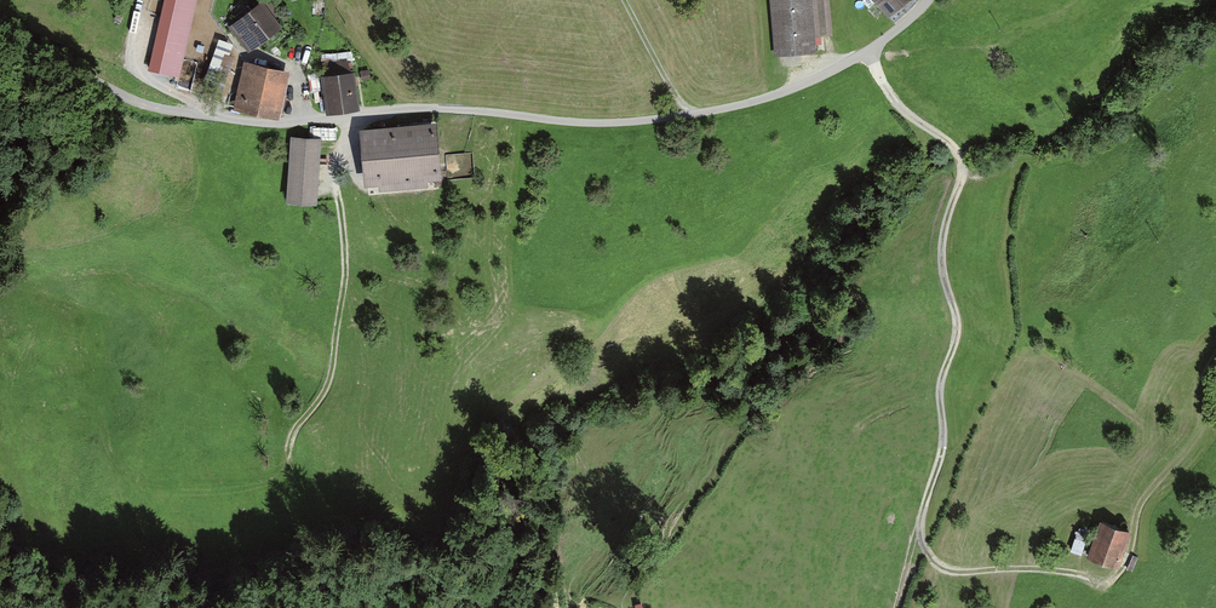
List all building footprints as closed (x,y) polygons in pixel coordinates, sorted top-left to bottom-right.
[(228,26),(248,52),(282,23),(263,0),(259,0),(228,26)] [(836,37),(833,0),(772,0),(777,59),(820,56),(818,39),(836,37)] [(909,0),(870,0),(888,19),(909,0)] [(224,93),(237,54),(215,46),(201,85),(224,93)] [(279,119),(291,69),(244,59),(233,108),(279,119)] [(361,70),(363,80),(372,78),(370,68),(361,70)] [(327,113),(359,107),(354,69),(320,74),(327,113)] [(427,182),(442,180),(437,123),(359,130),(364,188),(379,187),(379,191),(427,187),(427,182)] [(286,202),(316,204),(320,139),(290,138),(286,202)] [(1130,541),(1098,529),(1084,566),(1116,578),(1130,541)] [(1131,580),(1136,566),(1128,563),(1123,578),(1131,580)]
